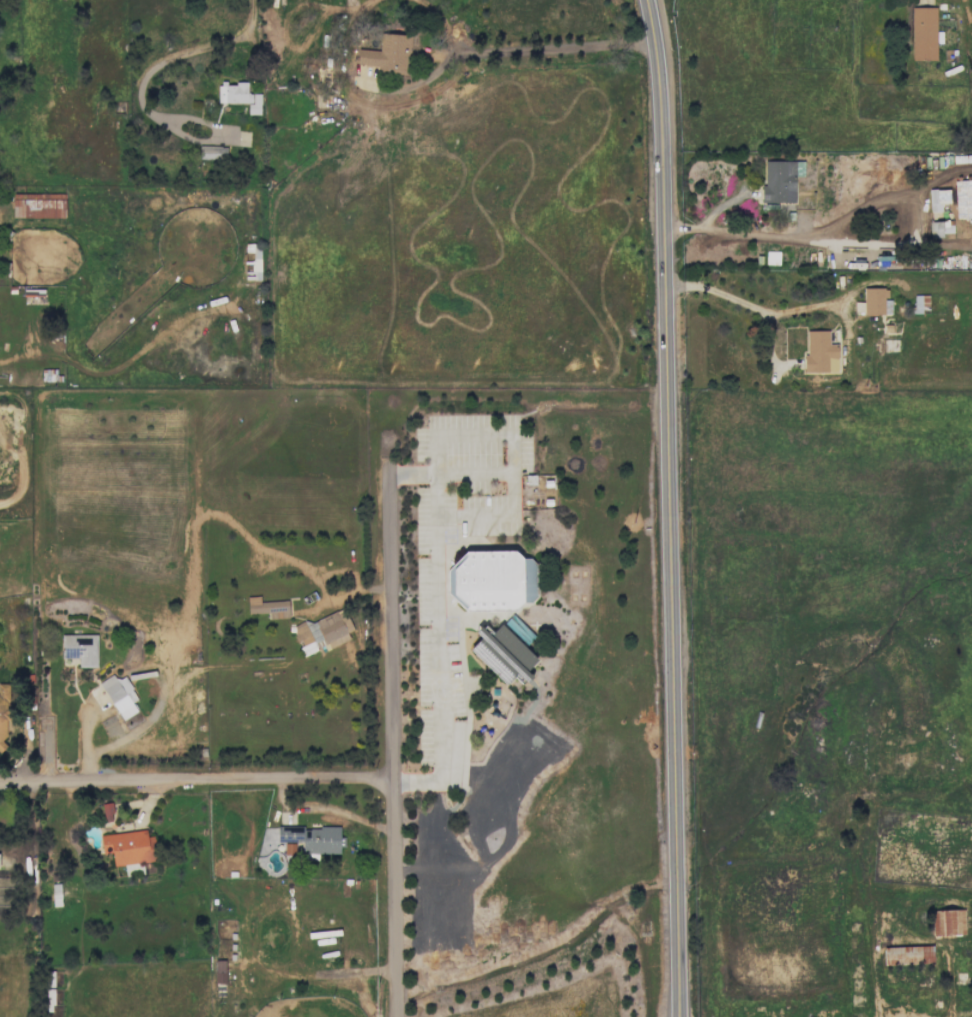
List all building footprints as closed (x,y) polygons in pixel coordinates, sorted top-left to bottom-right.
[(912,60),(936,60),(936,7),(911,7),(912,60)] [(409,71),(411,35),(380,33),(379,50),(358,49),(356,68),(409,71)] [(260,115),(260,93),(247,93),(247,83),(218,83),(218,103),(248,103),(248,114),(260,115)] [(198,160),(226,160),(226,147),(199,146),(198,160)] [(804,161),(764,160),(763,202),(795,203),(795,176),(803,176),(804,161)] [(954,181),(955,218),(971,218),(971,180),(954,181)] [(948,189),(928,190),(929,212),(949,211),(948,189)] [(65,194),(12,193),(12,218),(65,218),(65,194)] [(929,237),(943,237),(942,233),(952,233),(952,221),(929,221),(929,237)] [(891,299),(887,299),(887,288),(863,288),(864,315),(891,314),(891,299)] [(928,295),(913,295),(913,311),(928,312),(928,295)] [(828,331),(805,330),(805,372),(837,373),(837,344),(828,344),(828,331)] [(465,552),(447,570),(447,593),(466,611),(515,610),(522,602),(530,602),(536,596),(535,563),(529,558),(522,558),(514,550),(465,552)] [(268,618),(288,618),(288,601),(260,602),(260,597),(247,597),(248,614),(268,613),(268,618)] [(349,639),(347,632),(352,630),(343,607),(293,628),(305,657),(349,639)] [(96,634),(62,635),(63,658),(78,658),(79,667),(97,667),(96,634)] [(99,682),(122,720),(137,712),(131,702),(138,698),(124,676),(117,680),(113,674),(99,682)] [(112,821),(111,803),(101,803),(102,821),(112,821)] [(340,827),(277,827),(277,842),(302,842),(302,854),(340,854),(340,827)] [(100,834),(102,855),(112,854),(113,865),(156,862),(154,836),(146,837),(146,831),(100,834)] [(931,910),(931,935),(964,934),(964,910),(931,910)] [(933,964),(932,946),(883,947),(884,965),(933,964)] [(214,983),(225,983),(225,960),(214,960),(214,983)]
